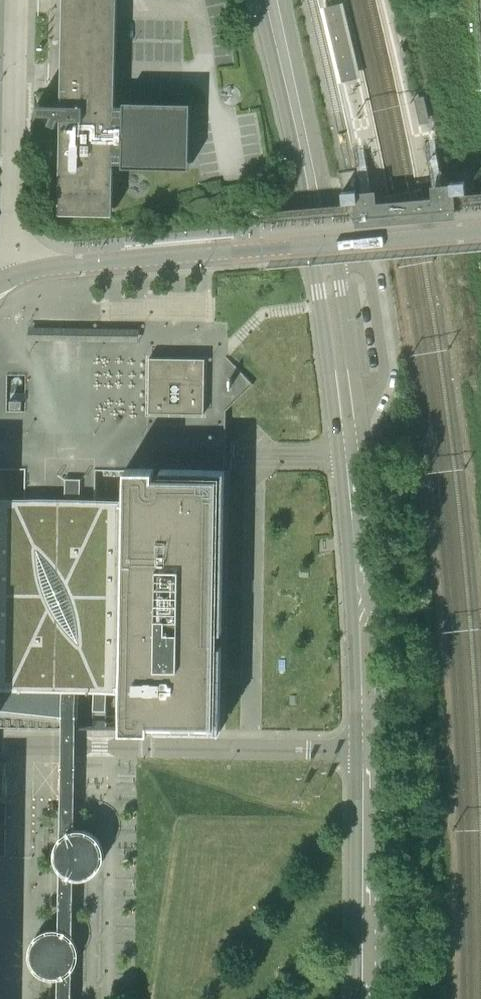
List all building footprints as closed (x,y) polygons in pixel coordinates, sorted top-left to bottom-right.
[(44,114),(52,115),(49,122),(57,125),(60,118),(62,119),(59,213),(113,214),(114,163),(182,163),(183,106),(116,105),(118,0),(64,0),(61,103),(38,103),(38,114),(44,114)] [(340,9),(322,14),(340,89),(358,85),(340,9)] [(452,181),(453,194),(466,193),(465,180),(452,181)] [(343,190),(344,203),(356,202),(356,189),(343,190)] [(140,335),(140,323),(32,322),(31,334),(140,335)] [(149,412),(204,414),(205,358),(150,357),(149,412)] [(161,474),(154,474),(154,468),(126,468),(125,503),(80,502),(81,478),(73,478),(65,478),(65,502),(0,501),(0,727),(62,728),(77,728),(79,686),(94,686),(94,710),(99,710),(107,710),(107,686),(122,686),(122,729),(221,731),(225,475),(220,475),(161,474)] [(75,834),(77,755),(77,728),(62,728),(59,936),(58,979),(58,998),(73,998),(74,878),(75,834)] [(98,868),(99,865),(101,862),(101,859),(102,855),(101,852),(100,849),(99,846),(97,842),(93,839),(91,837),(89,836),(87,835),(83,834),(79,834),(75,834),(74,878),(78,878),(81,878),(85,878),(88,877),(91,875),(93,873),(96,871),(98,868)] [(54,980),(58,979),(59,936),(55,935),(52,935),(49,936),(45,937),(42,938),(40,940),(37,943),(35,945),(34,948),(32,952),(32,955),(32,958),(32,961),(33,964),(34,967),(36,971),(40,975),(42,976),(44,978),(47,979),(50,980),(54,980)]
